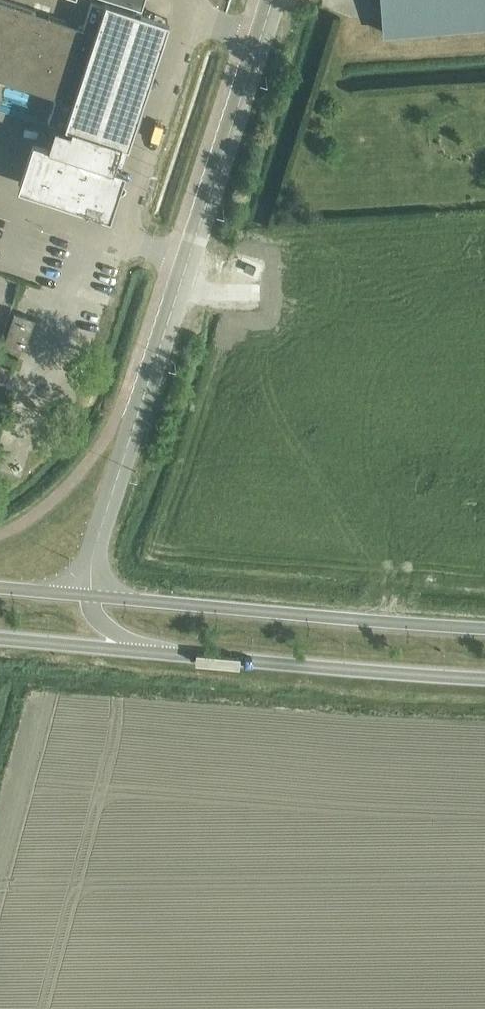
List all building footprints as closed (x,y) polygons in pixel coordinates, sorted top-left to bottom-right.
[(76,106),(69,127),(54,122),(48,142),(33,137),(17,184),(47,193),(46,196),(100,214),(101,212),(110,215),(126,168),(117,165),(118,160),(114,159),(160,23),(91,0),(84,22),(18,0),(0,0),(0,81),(76,106)] [(484,23),(484,0),(380,0),(383,31),(484,23)] [(165,14),(161,28),(174,31),(178,18),(165,14)] [(4,340),(25,347),(35,317),(15,310),(4,340)]
